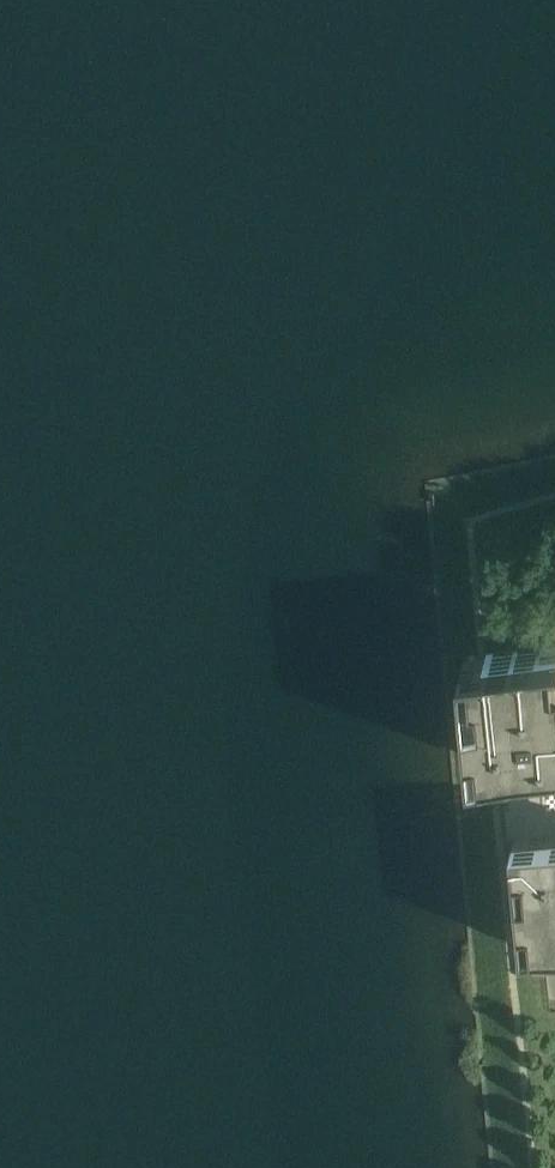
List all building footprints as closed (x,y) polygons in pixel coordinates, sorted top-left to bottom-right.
[(487,653),(497,761),(522,759),(521,750),(554,747),(554,647),(487,653)] [(524,948),(554,945),(554,837),(514,841),(524,948)]
